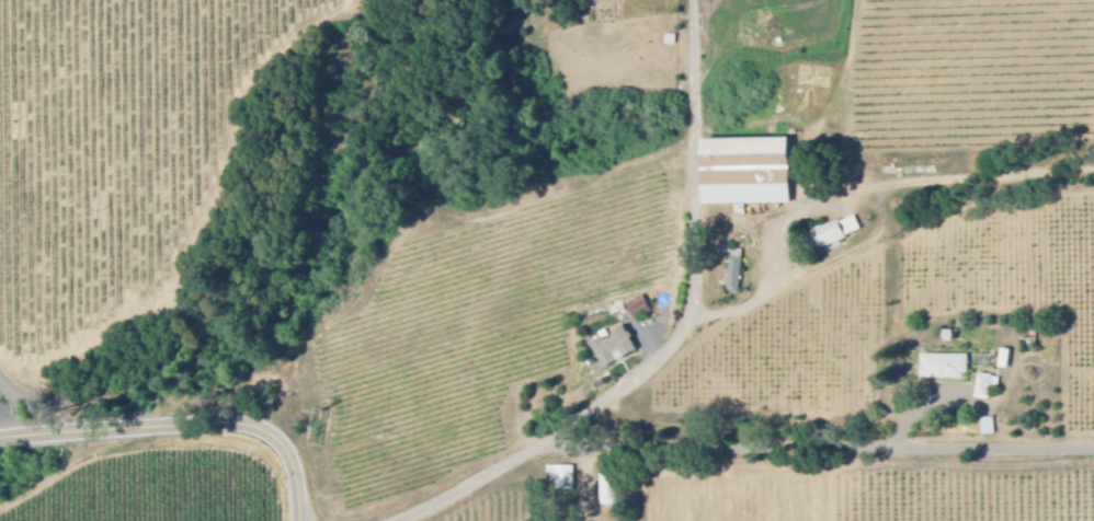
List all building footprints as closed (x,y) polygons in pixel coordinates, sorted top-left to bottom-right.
[(700,140),(701,206),(790,204),(789,138),(700,140)] [(861,234),(855,216),(810,233),(816,250),(861,234)] [(740,294),(742,251),(730,250),(728,293),(740,294)] [(627,304),(633,320),(650,313),(644,297),(627,304)] [(612,335),(592,343),(602,368),(636,354),(624,326),(611,332),(612,335)] [(1007,370),(1009,362),(1007,362),(1009,352),(1003,351),(1002,358),(1001,358),(999,369),(1007,370)] [(968,356),(921,355),(921,378),(967,380),(968,356)] [(1000,378),(978,376),(976,399),(991,401),(992,386),(999,387),(1000,378)] [(995,419),(982,419),(982,437),(995,436),(995,419)] [(574,490),(573,467),(547,468),(547,478),(555,478),(556,491),(574,490)] [(601,507),(615,507),(615,474),(600,474),(601,507)]
